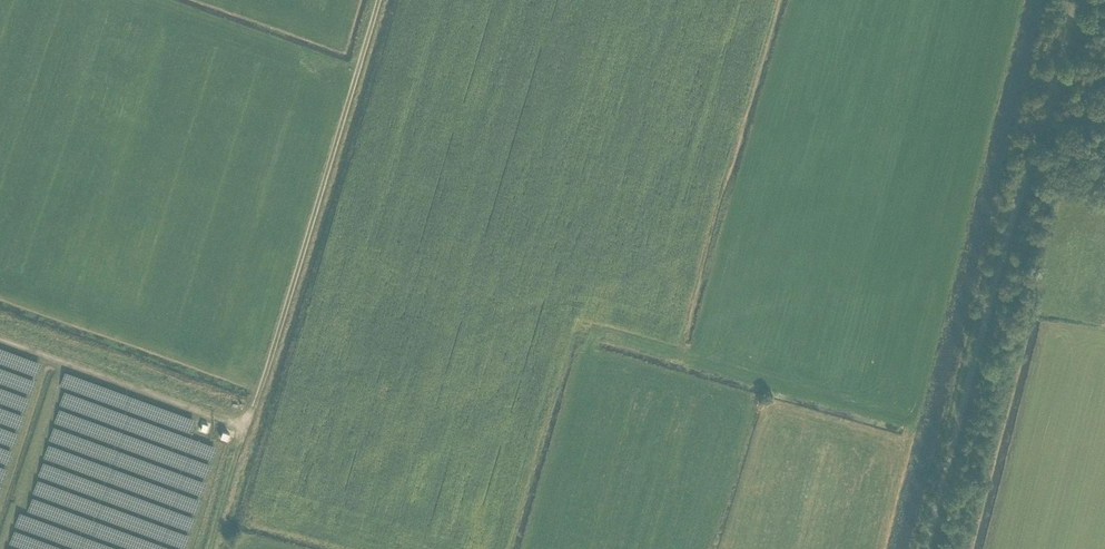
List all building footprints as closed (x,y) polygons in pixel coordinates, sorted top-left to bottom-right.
[(204,424),(200,437),(207,439),(211,426),(204,424)]
